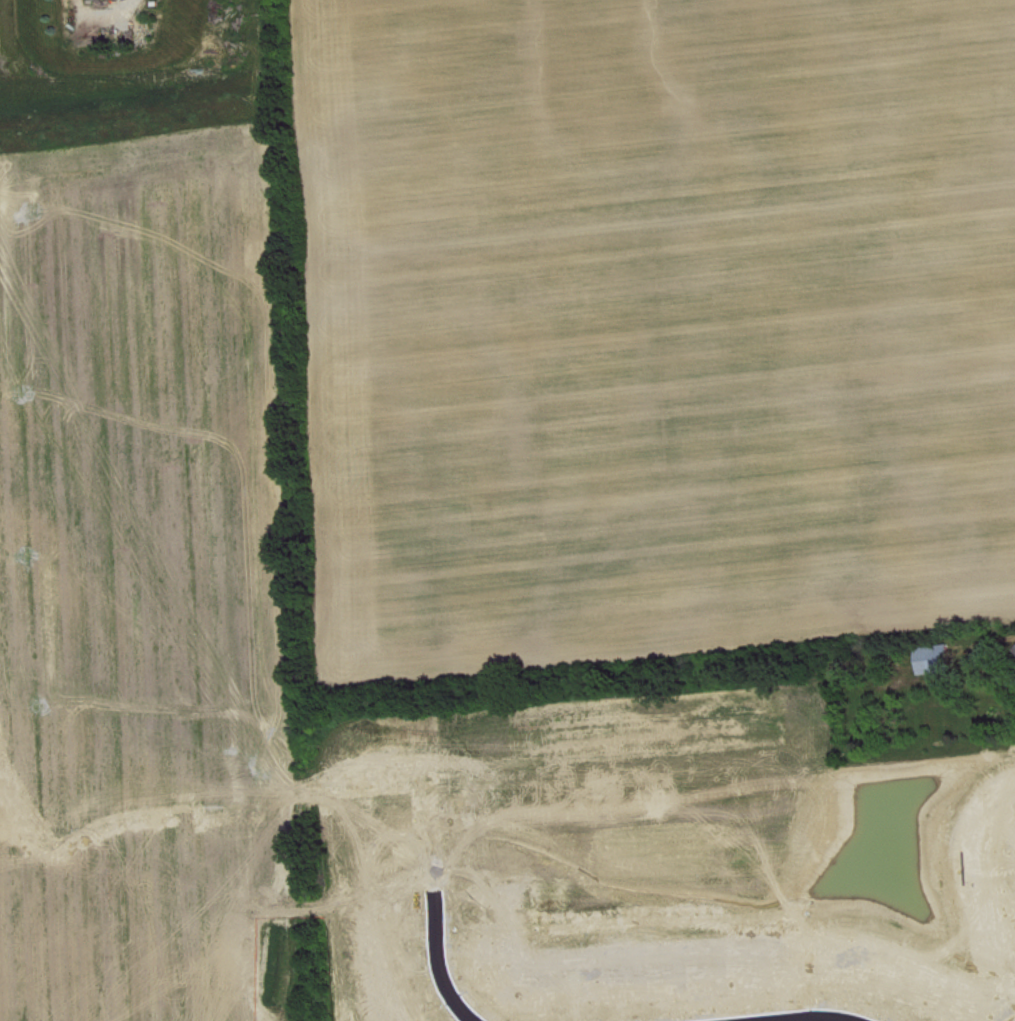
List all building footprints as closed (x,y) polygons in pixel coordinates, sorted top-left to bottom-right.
[(923,675),(956,674),(955,646),(922,647),(923,675)]
